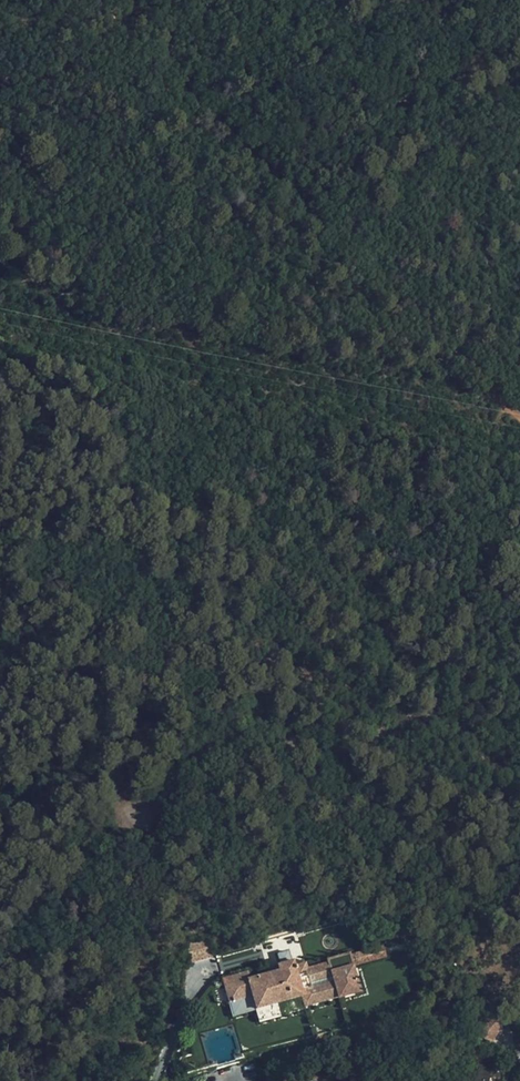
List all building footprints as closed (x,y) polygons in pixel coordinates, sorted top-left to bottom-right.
[(214,879),(203,884),(206,889),(208,895),(222,889),(220,884),(217,886),(214,879)] [(177,934),(187,945),(196,938),(200,934),(190,923),(177,934)] [(191,949),(186,955),(198,969),(212,957),(196,938),(187,945),(191,949)] [(223,979),(229,1004),(253,997),(256,1009),(276,1004),(302,996),(304,1005),(338,996),(339,998),(360,992),(349,953),(328,959),(329,962),(307,969),(305,963),(295,966),(294,961),(278,965),(280,970),(250,979),(248,971),(223,979)] [(256,1009),(253,997),(229,1004),(233,1016),(256,1009)] [(276,1004),(256,1009),(260,1021),(279,1016),(276,1004)] [(493,1056),(492,1064),(489,1080),(492,1080),(501,1080),(504,1073),(509,1062),(493,1056)] [(492,1064),(472,1060),(468,1080),(489,1080),(492,1064)]
